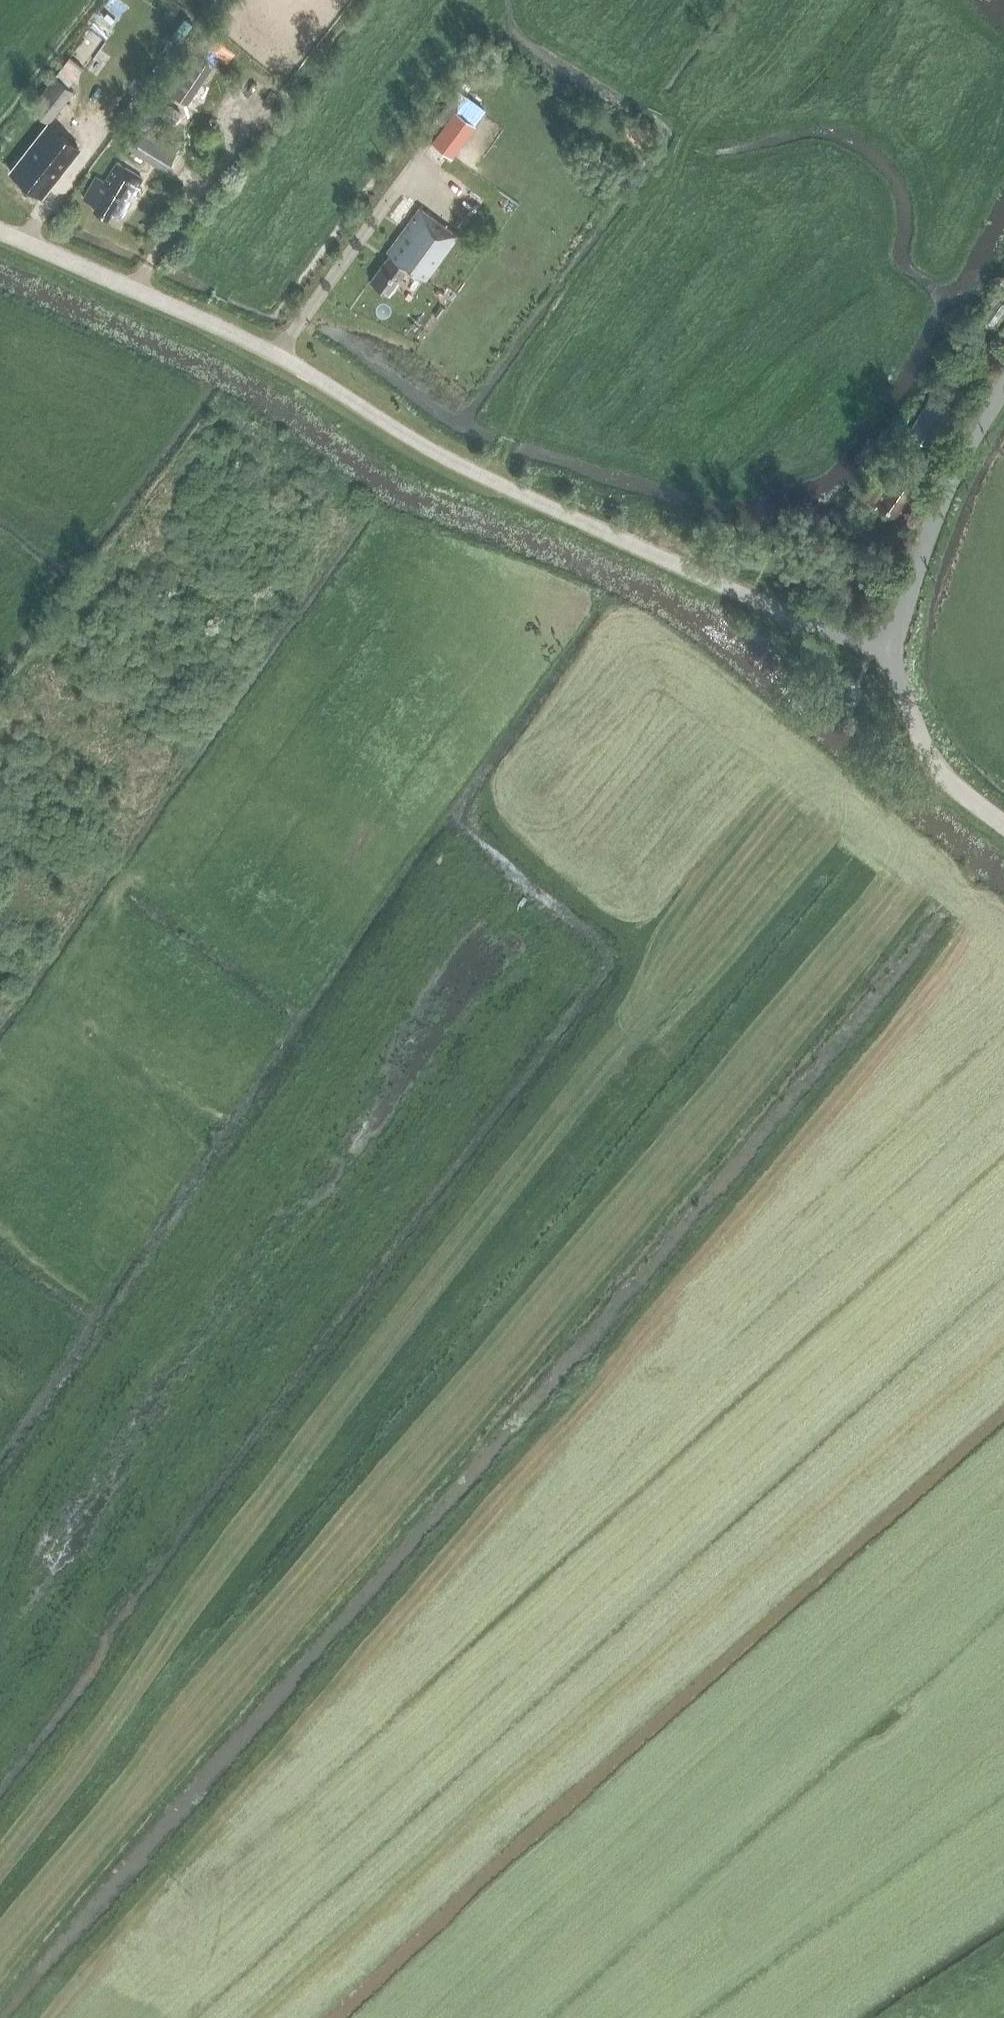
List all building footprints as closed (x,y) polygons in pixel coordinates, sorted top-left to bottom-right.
[(206,63),(188,51),(162,88),(180,100),(206,63)] [(49,123),(73,90),(55,76),(31,108),(49,123)] [(135,100),(143,88),(136,83),(127,94),(135,100)] [(181,112),(152,94),(121,144),(164,170),(177,149),(153,135),(161,122),(171,128),(181,112)] [(451,158),(475,125),(455,109),(430,142),(451,158)] [(10,171),(41,196),(78,149),(51,128),(47,124),(22,155),(10,171)] [(137,187),(142,178),(116,163),(104,182),(95,177),(83,197),(96,205),(93,210),(108,218),(111,213),(120,218),(130,201),(128,200),(133,192),(138,195),(142,190),(137,187)] [(386,252),(389,254),(370,280),(388,293),(407,268),(425,281),(458,235),(419,207),(386,252)] [(1003,305),(1003,300),(994,297),(988,319),(999,322),(1003,305)] [(929,445),(951,409),(930,396),(909,432),(929,445)] [(902,466),(889,457),(861,497),(875,506),(877,502),(894,514),(915,485),(897,473),(902,466)]
